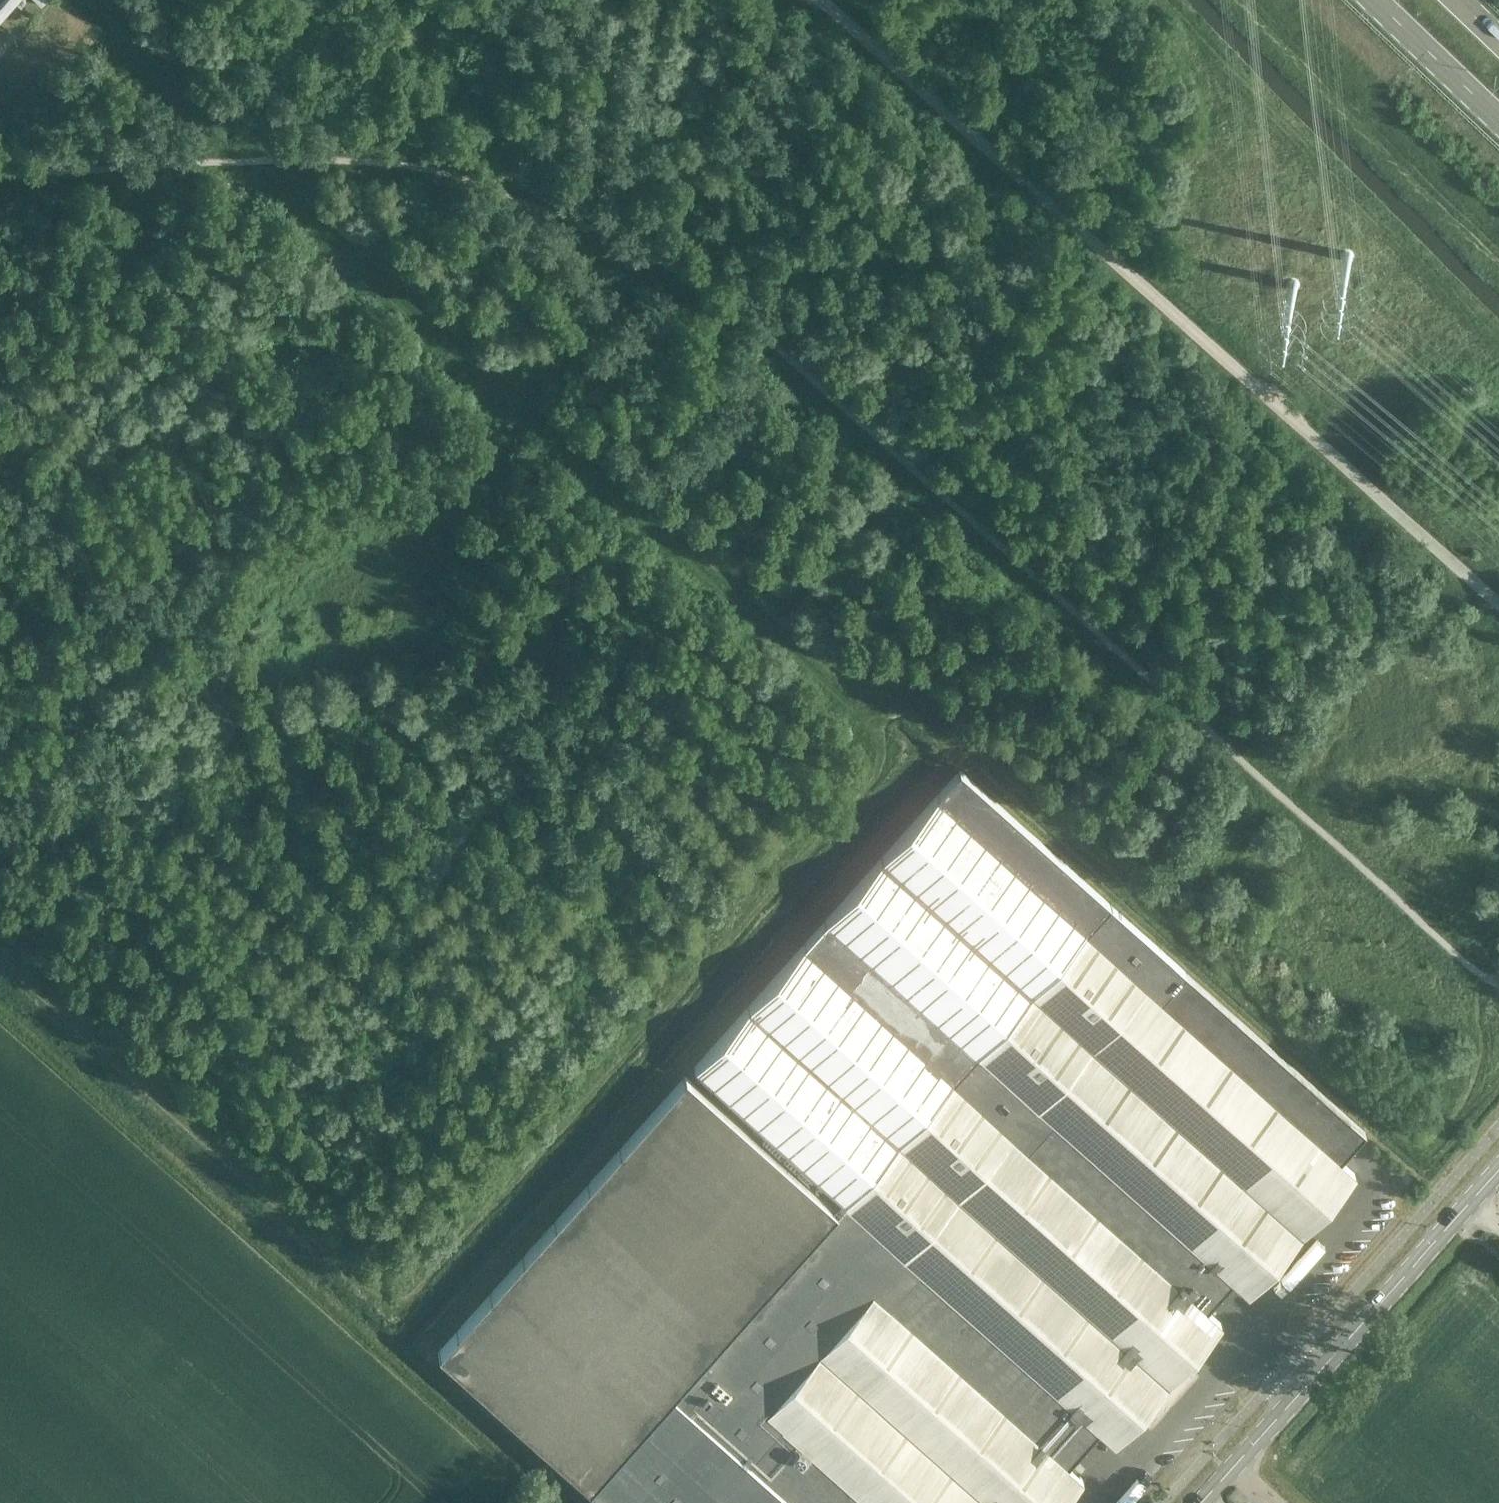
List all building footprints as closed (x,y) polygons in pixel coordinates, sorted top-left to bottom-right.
[(13,0),(0,0),(0,14),(13,0)] [(1083,1479),(1065,1463),(1097,1427),(1116,1444),(1222,1323),(1207,1310),(1234,1279),(1250,1293),(1356,1172),(1342,1159),(1367,1131),(1187,972),(1181,978),(1131,934),(1137,927),(960,772),(695,1069),(860,1216),(852,1225),(687,1078),(440,1354),(607,1502),(1062,1502),(1083,1479)] [(1411,1181),(1414,1177),(1409,1173),(1405,1176),(1411,1181)]
